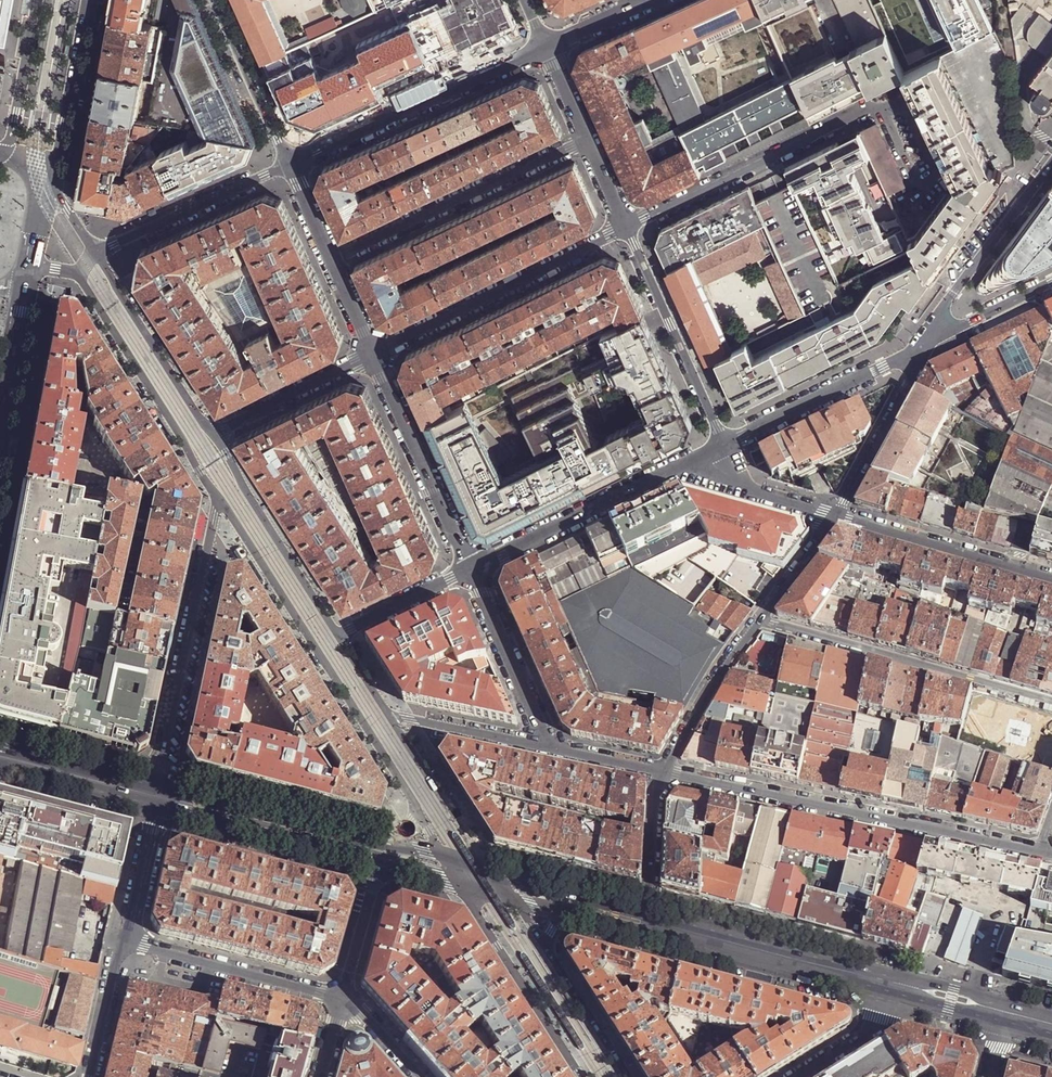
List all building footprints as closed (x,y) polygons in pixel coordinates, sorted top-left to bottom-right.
[(4,34),(11,0),(0,0),(0,33),(4,34)] [(112,18),(142,24),(144,11),(145,5),(146,0),(116,0),(112,18)] [(167,28),(148,123),(163,126),(199,133),(211,135),(255,143),(191,0),(172,0),(167,28)] [(252,34),(265,62),(287,52),(264,0),(237,0),(252,34)] [(309,36),(290,45),(270,0),(264,0),(287,52),(306,43),(311,41),(309,36)] [(429,62),(440,58),(489,35),(513,25),(502,0),(454,0),(455,1),(411,20),(429,62)] [(551,10),(556,12),(567,16),(585,7),(602,0),(547,0),(551,10)] [(655,20),(667,47),(671,45),(676,57),(687,52),(692,62),(702,58),(706,66),(715,62),(708,45),(766,19),(757,0),(700,0),(655,20)] [(766,19),(789,72),(792,78),(804,105),(811,120),(831,110),(863,94),(869,91),(868,88),(851,53),(846,56),(837,60),(836,56),(833,57),(827,43),(808,2),(810,1),(810,0),(757,0),(766,19)] [(857,50),(851,53),(868,88),(890,77),(892,80),(904,74),(905,74),(871,0),(834,0),(857,50)] [(979,0),(928,0),(933,11),(939,9),(957,49),(991,33),(993,32),(979,0)] [(1021,61),(1025,60),(1028,60),(1037,46),(1051,57),(1051,0),(1013,0),(1021,61)] [(317,65),(306,43),(287,52),(265,62),(293,126),(308,132),(383,98),(378,85),(429,62),(411,20),(404,4),(402,1),(390,6),(399,26),(358,44),(364,56),(332,71),(331,69),(319,64),(317,65)] [(810,1),(808,2),(827,43),(829,42),(810,1)] [(939,9),(933,11),(951,52),(957,49),(939,9)] [(309,35),(337,23),(334,17),(306,30),(309,35)] [(110,32),(107,45),(149,53),(153,26),(144,24),(142,24),(112,18),(110,32)] [(676,57),(671,45),(667,47),(655,20),(607,42),(583,53),(577,68),(634,195),(648,201),(700,175),(693,160),(701,156),(707,168),(739,152),(733,140),(744,135),(750,146),(761,141),(756,129),(767,123),(773,135),(784,130),(778,118),(804,105),(792,78),(773,87),(704,120),(676,57)] [(311,41),(344,26),(342,21),(337,23),(309,35),(309,36),(311,41)] [(164,28),(153,26),(149,53),(159,55),(164,28)] [(932,279),(982,212),(998,191),(1015,167),(1006,56),(1005,56),(994,33),(992,34),(991,33),(957,49),(951,52),(941,56),(942,59),(938,60),(937,58),(905,74),(904,74),(915,97),(956,185),(952,190),(918,237),(909,241),(918,262),(924,276),(932,279)] [(104,61),(102,72),(144,79),(145,72),(149,53),(107,45),(104,61)] [(159,55),(149,53),(145,72),(144,79),(154,81),(159,55)] [(1035,82),(1036,83),(1045,89),(1051,94),(1051,59),(1035,82)] [(97,101),(95,113),(134,120),(136,121),(144,79),(102,72),(101,81),(97,101)] [(773,87),(792,78),(789,72),(771,81),(773,87)] [(890,77),(868,88),(869,91),(892,80),(890,77)] [(513,84),(506,87),(517,112),(519,118),(548,104),(540,84),(524,79),(513,84)] [(506,87),(474,102),(485,126),(517,112),(506,87)] [(1045,89),(1042,92),(1040,90),(1036,97),(1035,101),(1037,106),(1040,109),(1045,111),(1048,110),(1050,110),(1051,108),(1051,94),(1045,89)] [(455,111),(442,116),(453,141),(485,126),(474,102),(455,111)] [(562,134),(548,104),(519,118),(522,123),(533,148),(546,141),(562,134)] [(91,133),(130,141),(134,120),(95,113),(93,124),(91,133)] [(424,124),(410,131),(421,156),(453,141),(442,116),(424,124)] [(130,141),(148,144),(150,142),(163,126),(148,123),(147,123),(140,122),(136,121),(134,120),(130,141)] [(519,154),(533,148),(522,123),(490,138),(501,163),(519,154)] [(876,124),(858,133),(860,137),(870,157),(887,194),(904,186),(876,124)] [(681,125),(652,139),(643,144),(645,149),(683,130),(681,125)] [(394,138),(377,145),(388,170),(421,156),(410,131),(394,138)] [(129,168),(148,144),(130,141),(91,133),(89,147),(86,160),(119,166),(129,168)] [(256,143),(255,143),(211,135),(210,139),(189,149),(185,142),(161,152),(157,158),(172,193),(190,185),(229,167),(250,158),(256,143)] [(785,172),(791,185),(793,188),(812,179),(818,177),(821,183),(823,188),(826,187),(831,197),(833,202),(828,205),(842,237),(846,245),(849,244),(853,242),(857,252),(863,249),(867,248),(874,263),(903,250),(896,234),(888,237),(880,241),(877,235),(882,233),(869,205),(867,205),(864,199),(865,198),(854,173),(852,174),(849,167),(870,157),(860,137),(839,147),(838,143),(834,145),(785,169),(785,172)] [(485,170),(501,163),(490,138),(458,153),(469,178),(485,170)] [(129,168),(146,205),(162,197),(172,193),(157,158),(150,142),(148,144),(129,168)] [(360,153),(345,160),(356,185),(388,170),(377,145),(360,153)] [(455,184),(469,178),(458,153),(426,168),(437,192),(455,184)] [(82,181),(115,188),(119,166),(86,160),(84,170),(82,181)] [(319,184),(329,205),(359,192),(356,185),(345,160),(334,165),(325,169),(319,184)] [(560,171),(546,177),(557,202),(559,207),(589,193),(575,163),(560,171)] [(146,205),(129,168),(119,166),(115,188),(111,209),(128,213),(139,208),(146,205)] [(426,198),(437,192),(426,168),(394,183),(405,208),(426,198)] [(994,184),(1000,176),(997,174),(992,182),(994,184)] [(528,186),(514,192),(525,217),(557,202),(546,177),(528,186)] [(814,185),(821,183),(818,177),(812,179),(814,185)] [(82,181),(78,203),(98,207),(111,209),(115,188),(82,181)] [(392,214),(405,208),(394,183),(362,197),(373,223),(392,214)] [(805,313),(807,312),(807,313),(843,295),(793,188),(791,185),(772,195),(755,203),(764,224),(773,243),(775,247),(779,257),(805,313)] [(748,187),(661,230),(656,244),(665,265),(668,271),(687,262),(692,259),(764,224),(755,203),(748,187)] [(827,199),(831,197),(826,187),(823,188),(822,188),(827,199)] [(1050,190),(1029,217),(1009,245),(977,287),(977,289),(977,292),(979,294),(982,295),(984,295),(1051,261),(1051,192),(1050,190)] [(358,230),(373,223),(362,197),(359,192),(329,205),(343,237),(358,230)] [(498,200),(482,207),(493,233),(525,217),(514,192),(498,200)] [(597,213),(589,193),(559,207),(561,213),(573,238),(583,233),(591,229),(597,213)] [(243,206),(224,215),(229,226),(234,238),(235,240),(245,235),(247,240),(291,220),(283,202),(267,195),(243,206)] [(840,238),(842,237),(828,205),(825,206),(840,238)] [(466,215),(450,222),(461,247),(493,233),(482,207),(466,215)] [(557,245),(573,238),(561,213),(530,228),(542,253),(557,245)] [(225,268),(244,260),(237,245),(235,240),(234,238),(226,242),(220,230),(229,226),(224,215),(213,220),(205,223),(225,268)] [(294,228),(291,220),(247,240),(246,241),(255,259),(300,239),(294,228)] [(434,230),(419,237),(430,262),(461,247),(450,222),(434,230)] [(196,228),(186,232),(198,259),(207,276),(225,268),(205,223),(196,228)] [(764,224),(692,259),(694,264),(701,279),(773,243),(764,224)] [(226,242),(234,238),(229,226),(220,230),(226,242)] [(527,260),(542,253),(530,228),(498,244),(510,269),(527,260)] [(885,231),(882,233),(877,235),(880,241),(888,237),(885,231)] [(137,283),(148,300),(190,274),(184,265),(198,259),(186,232),(163,243),(143,252),(137,283)] [(235,240),(237,245),(246,241),(247,240),(245,235),(235,240)] [(402,245),(387,252),(398,277),(430,262),(419,237),(402,245)] [(302,244),(300,239),(255,259),(263,278),(308,257),(302,244)] [(246,241),(237,245),(244,260),(246,263),(249,262),(255,259),(246,241)] [(853,254),(857,252),(853,242),(849,244),(853,254)] [(692,259),(687,262),(728,353),(733,350),(732,349),(741,344),(734,328),(725,332),(703,283),(775,247),(773,243),(701,279),(694,264),(692,259)] [(495,276),(510,269),(498,244),(467,259),(478,284),(495,276)] [(870,265),(874,263),(867,248),(863,249),(870,265)] [(356,267),(371,298),(400,284),(398,277),(387,252),(371,260),(356,267)] [(311,265),(308,257),(263,278),(271,296),(316,276),(311,265)] [(779,257),(764,264),(787,313),(790,321),(805,314),(805,313),(779,257)] [(599,261),(594,263),(604,286),(610,283),(613,289),(628,281),(620,263),(605,258),(599,261)] [(198,259),(184,265),(190,274),(191,273),(193,273),(204,290),(205,289),(207,285),(209,281),(207,276),(198,259)] [(258,280),(263,278),(255,259),(249,262),(258,280)] [(464,291),(478,284),(467,259),(435,275),(446,300),(464,291)] [(246,263),(244,260),(225,268),(228,273),(246,264),(246,263)] [(217,305),(170,335),(182,352),(228,323),(238,340),(249,357),(258,353),(252,341),(250,336),(268,327),(277,323),(275,317),(266,298),(258,280),(249,262),(246,263),(246,264),(228,273),(209,281),(207,285),(205,289),(208,292),(217,305)] [(687,262),(668,271),(679,295),(688,316),(695,332),(708,362),(716,358),(720,356),(728,353),(687,262)] [(918,262),(874,284),(857,307),(858,308),(852,311),(843,295),(807,313),(828,357),(859,342),(874,335),(901,298),(912,306),(932,279),(924,276),(918,262)] [(585,267),(578,271),(601,322),(617,314),(607,292),(606,291),(600,294),(598,289),(604,286),(594,263),(585,267)] [(228,273),(225,268),(207,276),(209,281),(228,273)] [(568,276),(562,279),(572,301),(578,299),(581,305),(575,307),(585,330),(601,322),(578,271),(568,276)] [(156,312),(160,318),(204,290),(193,273),(191,273),(190,274),(148,300),(156,312)] [(432,307),(446,300),(435,275),(403,290),(414,316),(432,307)] [(319,283),(316,276),(271,296),(280,315),(325,295),(319,283)] [(271,296),(263,278),(258,280),(266,298),(271,296)] [(554,283),(546,287),(569,338),(585,330),(575,307),(569,310),(568,308),(566,304),(572,301),(562,279),(554,283)] [(643,314),(628,281),(613,289),(607,292),(617,314),(621,325),(643,314)] [(610,283),(604,286),(606,291),(607,292),(613,289),(610,283)] [(405,320),(414,316),(403,290),(400,284),(371,298),(380,320),(395,325),(405,320)] [(538,291),(531,294),(541,317),(547,314),(549,320),(543,323),(553,345),(558,343),(569,338),(546,287),(538,291)] [(168,330),(170,335),(217,305),(208,292),(205,289),(204,290),(160,318),(168,330)] [(520,300),(515,303),(538,353),(553,345),(543,323),(537,326),(536,323),(535,320),(541,317),(531,294),(520,300)] [(328,302),(325,295),(280,315),(275,317),(277,323),(283,335),(288,333),(296,330),(333,313),(328,302)] [(275,317),(280,315),(271,296),(266,298),(275,317)] [(901,298),(874,335),(859,342),(828,357),(830,361),(877,338),(903,304),(910,309),(912,306),(901,298)] [(578,299),(572,301),(574,305),(575,307),(581,305),(578,299)] [(504,308),(499,310),(509,333),(515,330),(516,332),(517,335),(512,338),(521,361),(538,353),(515,303),(504,308)] [(75,309),(59,306),(53,337),(51,346),(81,349),(95,340),(75,309)] [(971,346),(984,374),(991,389),(1013,433),(1041,363),(1051,337),(1051,321),(1046,309),(1033,316),(998,333),(971,346)] [(490,315),(483,318),(506,369),(521,361),(512,338),(505,341),(504,338),(503,335),(509,333),(499,310),(490,315)] [(828,357),(807,313),(807,312),(805,313),(805,314),(790,321),(779,326),(741,344),(732,349),(733,350),(728,353),(720,356),(740,399),(754,393),(828,357)] [(344,339),(333,313),(296,330),(288,333),(283,335),(277,323),(268,327),(270,332),(277,345),(292,376),(318,363),(338,353),(344,339)] [(779,326),(790,321),(787,313),(783,314),(776,321),(779,326)] [(547,314),(541,317),(542,320),(543,323),(549,320),(547,314)] [(664,361),(643,314),(621,325),(574,348),(569,351),(561,355),(614,476),(643,462),(687,440),(683,433),(685,428),(693,425),(682,400),(664,361)] [(471,324),(467,326),(477,348),(483,345),(485,351),(479,354),(490,377),(506,369),(483,318),(471,324)] [(189,363),(192,369),(238,340),(228,323),(182,352),(189,363)] [(458,330),(451,334),(474,385),(490,377),(479,354),(474,357),(471,351),(477,348),(467,326),(458,330)] [(284,380),(292,376),(277,345),(270,332),(268,327),(250,336),(252,341),(258,353),(274,385),(284,380)] [(585,330),(569,338),(572,343),(587,335),(585,330)] [(442,338),(435,342),(445,364),(452,361),(454,366),(448,369),(458,392),(474,385),(451,334),(442,338)] [(1041,363),(1051,367),(1051,337),(1041,363)] [(51,346),(48,365),(73,370),(73,371),(83,371),(82,370),(105,356),(100,348),(95,340),(81,349),(51,346)] [(200,381),(203,386),(249,357),(238,340),(192,369),(200,381)] [(426,346),(420,350),(430,371),(432,378),(443,400),(458,392),(448,369),(442,372),(440,366),(445,364),(435,342),(426,346)] [(483,345),(477,348),(479,354),(485,351),(483,345)] [(917,391),(917,390),(939,402),(945,393),(972,379),(984,374),(971,346),(954,355),(929,367),(925,374),(916,390),(917,391)] [(479,354),(477,348),(471,351),(474,357),(479,354)] [(403,371),(411,388),(427,381),(424,374),(430,371),(420,350),(413,353),(408,355),(403,371)] [(203,386),(219,412),(249,398),(274,385),(258,353),(249,357),(203,386)] [(480,433),(466,402),(463,404),(447,411),(426,422),(435,443),(466,511),(475,532),(490,537),(575,496),(605,481),(614,476),(561,355),(558,356),(554,358),(534,368),(534,369),(527,372),(530,379),(537,376),(540,383),(513,395),(543,460),(502,480),(496,467),(509,455),(486,428),(480,433)] [(112,367),(105,356),(82,370),(83,371),(89,401),(90,406),(123,384),(112,367)] [(716,358),(738,405),(830,361),(828,357),(754,393),(740,399),(720,356),(716,358)] [(452,361),(445,364),(448,369),(454,366),(452,361)] [(445,364),(440,366),(442,372),(448,369),(445,364)] [(73,370),(48,365),(44,385),(42,396),(74,402),(73,371),(73,370)] [(524,366),(514,371),(517,377),(526,372),(524,366)] [(991,389),(984,374),(972,379),(982,398),(991,389)] [(420,408),(426,422),(447,411),(443,400),(432,378),(427,381),(411,388),(420,408)] [(982,398),(972,379),(945,393),(939,402),(951,408),(965,415),(982,398)] [(324,397),(301,408),(313,433),(324,428),(329,425),(333,433),(378,413),(366,388),(351,383),(324,397)] [(126,389),(123,384),(90,406),(88,407),(98,423),(133,401),(126,389)] [(477,391),(474,385),(458,392),(463,404),(466,402),(479,396),(477,391)] [(1013,433),(991,389),(982,398),(965,415),(1010,440),(1013,434),(1013,433)] [(888,444),(873,474),(872,475),(889,481),(895,483),(909,487),(951,408),(939,402),(917,390),(917,391),(888,444)] [(74,402),(42,396),(40,408),(38,415),(76,422),(80,403),(74,402)] [(137,407),(133,401),(98,423),(95,425),(96,428),(102,437),(105,441),(143,416),(137,407)] [(780,440),(758,450),(771,477),(777,474),(779,479),(788,474),(792,483),(855,452),(853,447),(859,445),(858,441),(864,438),(870,427),(858,402),(836,412),(837,414),(828,418),(824,420),(823,419),(816,422),(801,429),(793,434),(793,435),(781,441),(780,440)] [(237,440),(258,472),(299,445),(296,442),(302,439),(313,433),(301,408),(267,425),(237,440)] [(381,421),(378,413),(333,433),(341,452),(386,432),(381,421)] [(76,422),(38,415),(36,426),(35,434),(80,443),(82,433),(83,426),(84,423),(76,422)] [(147,422),(143,416),(105,441),(115,457),(153,432),(147,422)] [(687,440),(693,425),(685,428),(683,433),(687,440)] [(102,437),(96,428),(94,430),(100,439),(102,437)] [(313,433),(302,439),(304,443),(316,460),(326,477),(337,494),(348,511),(359,529),(371,546),(372,549),(375,548),(383,544),(375,526),(366,507),(358,489),(350,470),(341,452),(333,433),(328,435),(324,428),(313,433)] [(161,445),(153,432),(115,457),(132,485),(134,483),(137,481),(171,460),(161,445)] [(388,437),(386,432),(341,452),(350,470),(394,450),(388,437)] [(80,443),(35,434),(33,443),(31,452),(77,461),(80,443)] [(304,443),(299,445),(310,463),(316,460),(304,443)] [(269,489),(310,463),(299,445),(258,472),(266,484),(269,489)] [(397,456),(394,450),(350,470),(358,489),(402,469),(397,456)] [(29,465),(25,484),(71,493),(73,482),(77,461),(31,452),(29,465)] [(175,467),(171,460),(137,481),(139,485),(146,496),(148,497),(155,493),(181,476),(175,467)] [(277,502),(280,507),(321,480),(310,463),(269,489),(277,502)] [(406,477),(402,469),(358,489),(366,507),(411,487),(406,477)] [(864,488),(856,504),(873,509),(886,513),(892,492),(887,490),(889,481),(872,475),(873,474),(872,474),(864,488)] [(191,492),(181,476),(155,493),(157,496),(156,500),(172,504),(191,492)] [(287,517),(291,524),(337,494),(326,477),(321,480),(280,507),(287,517)] [(892,492),(886,513),(895,516),(900,517),(909,487),(895,483),(892,492)] [(1,718),(18,723),(58,733),(72,679),(72,678),(64,676),(43,672),(47,653),(48,653),(53,652),(57,649),(59,645),(60,640),(58,636),(54,632),(72,636),(81,637),(87,610),(89,598),(91,587),(93,576),(95,564),(97,553),(99,542),(102,531),(103,520),(105,509),(107,500),(107,499),(71,493),(25,484),(19,516),(12,552),(4,593),(0,616),(0,718),(1,718)] [(414,494),(411,487),(366,507),(375,526),(419,506),(414,494)] [(909,487),(900,517),(911,520),(920,523),(929,494),(909,487)] [(107,500),(105,509),(137,516),(139,506),(139,503),(140,499),(141,495),(108,488),(107,499),(107,500)] [(610,523),(616,535),(687,500),(681,489),(667,495),(648,505),(626,515),(610,523)] [(705,495),(681,489),(687,500),(700,521),(711,539),(709,547),(738,556),(764,564),(780,569),(783,570),(809,537),(807,531),(804,524),(789,519),(705,495)] [(200,506),(191,492),(172,504),(156,500),(154,500),(153,502),(152,506),(150,519),(195,529),(196,521),(199,508),(200,506)] [(299,536),(302,541),(343,515),(348,511),(337,494),(291,524),(299,536)] [(929,494),(920,523),(933,527),(940,529),(948,501),(929,494)] [(700,521),(687,500),(616,535),(627,557),(700,521)] [(948,501),(940,529),(949,531),(954,533),(960,513),(962,505),(948,501)] [(423,514),(419,506),(375,526),(383,544),(428,524),(423,514)] [(960,513),(954,533),(965,536),(973,538),(981,514),(982,512),(967,507),(965,515),(960,513)] [(102,531),(99,542),(130,549),(133,534),(134,530),(137,516),(105,509),(103,520),(109,521),(107,532),(102,531)] [(348,511),(343,515),(355,532),(359,529),(348,511)] [(310,552),(314,558),(355,532),(343,515),(302,541),(310,552)] [(194,534),(195,529),(150,519),(147,533),(146,537),(143,552),(188,562),(189,554),(194,534)] [(711,539),(700,521),(627,557),(632,566),(634,570),(651,580),(688,559),(709,547),(711,539)] [(597,530),(588,534),(610,577),(632,566),(627,557),(616,535),(610,523),(597,530)] [(385,550),(387,555),(380,558),(394,585),(417,574),(433,565),(439,550),(428,524),(383,544),(375,548),(378,553),(385,550)] [(1030,554),(1036,556),(1050,560),(1051,560),(1051,528),(1038,524),(1038,526),(1030,554)] [(321,570),(325,576),(366,550),(355,532),(314,558),(321,570)] [(850,537),(838,533),(831,543),(820,557),(848,569),(854,571),(862,540),(850,537)] [(547,555),(538,559),(553,593),(558,603),(610,577),(588,534),(568,544),(547,555)] [(879,573),(881,568),(890,571),(896,550),(879,545),(862,540),(854,571),(864,574),(864,577),(874,581),(876,572),(879,573)] [(95,564),(93,576),(123,582),(126,568),(127,563),(130,549),(99,542),(97,553),(103,554),(101,565),(95,564)] [(238,549),(236,550),(242,560),(247,557),(247,553),(245,548),(241,547),(238,549)] [(717,579),(722,583),(738,556),(709,547),(688,559),(717,579)] [(373,595),(394,585),(380,558),(373,562),(366,550),(325,576),(346,609),(373,595)] [(385,550),(378,553),(380,558),(387,555),(385,550)] [(898,579),(902,580),(901,585),(921,591),(930,560),(911,554),(896,550),(890,571),(900,574),(898,579)] [(136,585),(181,594),(182,589),(186,570),(188,562),(143,552),(140,566),(139,570),(136,585)] [(806,575),(776,614),(776,615),(803,623),(830,631),(848,636),(855,604),(864,577),(864,574),(854,571),(848,569),(820,557),(806,575)] [(511,612),(553,593),(538,559),(521,567),(507,575),(501,590),(505,599),(511,612)] [(942,597),(944,592),(947,593),(949,588),(958,590),(964,570),(944,564),(930,560),(921,591),(942,597)] [(773,578),(780,569),(764,564),(761,569),(773,578)] [(654,697),(653,706),(684,712),(700,685),(711,665),(723,648),(735,633),(697,609),(695,607),(651,580),(634,570),(632,566),(610,577),(558,603),(568,625),(583,658),(598,691),(599,695),(604,696),(626,700),(628,691),(654,697)] [(969,619),(984,624),(985,625),(989,611),(998,580),(978,574),(964,570),(958,590),(952,612),(953,612),(963,616),(969,619)] [(226,573),(215,627),(239,632),(240,624),(245,623),(250,631),(271,618),(255,592),(242,572),(226,573)] [(89,598),(87,610),(116,616),(119,600),(120,596),(123,582),(93,576),(91,587),(97,588),(95,599),(89,598)] [(855,604),(848,636),(864,640),(876,644),(887,604),(890,594),(877,589),(879,583),(874,581),(864,577),(855,604)] [(998,580),(989,611),(985,625),(1018,638),(1020,632),(1021,627),(1025,615),(1026,610),(1032,590),(1012,584),(998,580)] [(129,619),(173,628),(174,624),(179,604),(181,594),(136,585),(133,599),(132,604),(129,619)] [(921,591),(901,585),(899,591),(907,594),(910,595),(919,599),(921,591)] [(1032,590),(1026,610),(1025,615),(1028,616),(1030,611),(1035,613),(1034,618),(1037,619),(1036,623),(1035,627),(1033,633),(1032,636),(1051,641),(1051,595),(1047,593),(1032,590)] [(708,591),(697,609),(735,633),(745,619),(752,610),(721,598),(708,591)] [(895,596),(892,606),(903,609),(906,599),(907,594),(899,591),(898,594),(895,596)] [(518,627),(525,644),(568,625),(558,603),(553,593),(511,612),(518,627)] [(921,600),(919,609),(927,611),(929,603),(921,600)] [(449,603),(433,611),(443,631),(449,629),(453,637),(474,627),(469,618),(465,609),(449,603)] [(887,604),(876,644),(885,646),(892,648),(903,609),(892,606),(887,604)] [(933,604),(930,612),(936,614),(938,606),(933,604)] [(903,609),(892,648),(902,651),(906,653),(918,613),(903,609)] [(918,613),(906,653),(925,658),(939,662),(950,622),(951,618),(943,616),(936,614),(930,612),(927,611),(919,609),(918,613)] [(946,609),(943,616),(951,618),(953,612),(952,612),(946,609)] [(116,616),(87,610),(81,637),(80,648),(100,652),(108,654),(116,616)] [(422,616),(415,620),(439,669),(445,667),(459,670),(460,666),(450,645),(447,640),(446,637),(441,640),(439,635),(444,632),(443,631),(433,611),(422,616)] [(169,650),(173,628),(129,619),(116,616),(108,654),(165,666),(169,650)] [(948,664),(954,666),(969,619),(963,616),(960,625),(950,622),(939,662),(948,664)] [(282,634),(271,618),(250,631),(255,640),(246,645),(251,679),(252,679),(256,679),(294,654),(282,634)] [(954,666),(969,670),(984,624),(969,619),(954,666)] [(418,673),(419,676),(426,676),(427,675),(439,669),(415,620),(403,626),(396,629),(418,673)] [(984,624),(969,670),(984,675),(1010,682),(1024,640),(1018,638),(985,625),(984,624)] [(533,662),(540,677),(583,658),(568,625),(525,644),(533,662)] [(239,632),(215,627),(209,653),(205,671),(247,680),(251,679),(246,645),(236,643),(239,632)] [(455,642),(450,645),(460,666),(459,670),(484,675),(488,658),(480,641),(474,627),(453,637),(455,642)] [(405,702),(421,705),(426,684),(427,675),(426,676),(419,676),(418,673),(396,629),(367,643),(388,675),(405,702)] [(449,629),(443,631),(444,632),(446,637),(447,640),(453,637),(449,629)] [(1010,682),(1019,684),(1044,691),(1051,693),(1051,641),(1032,636),(1026,635),(1024,640),(1010,682)] [(81,637),(72,636),(64,676),(72,678),(77,660),(78,656),(80,648),(81,637)] [(780,675),(775,694),(775,695),(815,705),(816,703),(828,650),(806,644),(788,638),(780,675)] [(80,648),(78,656),(99,660),(100,652),(80,648)] [(845,655),(828,650),(816,703),(857,713),(858,706),(868,662),(845,655)] [(106,666),(102,686),(72,679),(58,733),(66,735),(105,745),(133,753),(149,743),(158,701),(165,666),(108,654),(106,666)] [(291,734),(330,710),(311,680),(294,654),(256,679),(260,686),(291,734)] [(555,710),(598,691),(583,658),(540,677),(546,691),(555,710)] [(102,686),(106,666),(77,660),(72,678),(72,679),(102,686)] [(880,665),(868,662),(858,706),(882,712),(892,669),(880,665)] [(449,711),(475,716),(483,681),(484,675),(459,670),(445,667),(439,669),(427,675),(426,684),(421,705),(449,711)] [(901,671),(892,669),(882,712),(900,717),(910,674),(901,671)] [(247,680),(205,671),(201,690),(198,703),(241,712),(243,698),(244,694),(247,680)] [(726,682),(723,688),(768,698),(769,692),(772,682),(732,673),(726,682)] [(916,675),(910,674),(900,717),(906,718),(919,721),(928,679),(916,675)] [(256,679),(252,679),(257,688),(260,686),(256,679)] [(939,682),(928,679),(919,721),(925,722),(943,725),(952,686),(939,682)] [(500,686),(483,681),(475,716),(498,721),(517,725),(500,686)] [(960,688),(952,686),(943,725),(962,727),(971,691),(960,688)] [(718,697),(714,703),(764,715),(768,698),(723,688),(718,697)] [(581,738),(594,741),(601,710),(604,696),(599,695),(598,691),(555,710),(558,716),(564,730),(572,737),(581,738)] [(962,727),(995,737),(996,732),(1030,742),(1023,766),(1051,776),(1051,714),(971,691),(962,727)] [(760,738),(760,739),(806,750),(815,705),(775,695),(774,700),(770,716),(764,715),(760,738)] [(594,741),(630,748),(639,703),(626,700),(604,696),(601,710),(594,741)] [(774,700),(768,698),(764,715),(770,716),(774,700)] [(194,723),(191,735),(239,746),(242,732),(236,731),(241,712),(198,703),(194,723)] [(672,733),(684,712),(653,706),(639,703),(630,748),(637,750),(651,753),(659,754),(672,733)] [(712,707),(705,718),(725,723),(724,731),(760,738),(764,715),(714,703),(712,707)] [(840,793),(843,779),(844,779),(844,776),(841,775),(845,761),(844,761),(850,740),(856,714),(857,713),(816,703),(815,705),(806,750),(798,784),(822,789),(840,793)] [(341,727),(330,710),(291,734),(289,744),(289,745),(304,749),(302,757),(315,761),(325,755),(329,762),(353,746),(341,727)] [(851,762),(888,770),(898,727),(893,725),(880,721),(856,714),(850,740),(844,761),(845,761),(851,763),(851,762)] [(716,767),(724,731),(725,723),(705,718),(693,739),(682,759),(716,767)] [(919,721),(906,718),(904,729),(916,732),(919,721)] [(943,725),(925,722),(922,734),(923,734),(940,739),(941,736),(943,725)] [(962,727),(943,725),(941,736),(958,742),(962,727)] [(911,808),(924,811),(932,778),(936,756),(932,755),(915,751),(920,733),(916,732),(904,729),(898,727),(888,770),(881,802),(887,803),(911,808)] [(724,731),(716,767),(727,769),(751,774),(760,739),(760,738),(724,731)] [(247,781),(261,785),(272,740),(242,732),(239,746),(231,777),(247,781)] [(996,732),(995,737),(1025,746),(1020,764),(1023,766),(1030,742),(996,732)] [(940,739),(923,734),(922,739),(934,742),(932,755),(936,756),(940,739)] [(215,773),(231,777),(239,746),(191,735),(187,754),(195,768),(215,773)] [(936,756),(932,778),(973,787),(985,752),(958,742),(941,736),(940,739),(936,756)] [(760,739),(751,774),(798,784),(806,750),(760,739)] [(278,789),(293,793),(302,757),(304,749),(289,745),(289,744),(272,740),(261,785),(278,789)] [(450,745),(441,757),(445,764),(457,782),(462,791),(479,780),(486,752),(450,745)] [(367,767),(353,746),(329,762),(336,773),(334,781),(335,781),(329,802),(376,815),(382,792),(367,767)] [(504,755),(486,752),(479,780),(462,791),(465,795),(473,808),(477,814),(492,803),(493,801),(496,790),(504,755)] [(1010,761),(985,752),(973,787),(972,790),(996,797),(997,795),(998,795),(1009,764),(1010,761)] [(514,757),(504,755),(496,790),(515,795),(523,759),(514,757)] [(313,798),(329,802),(335,781),(334,781),(327,779),(315,761),(302,757),(293,793),(313,798)] [(533,761),(523,759),(515,795),(533,800),(542,763),(533,761)] [(863,798),(881,802),(888,770),(851,762),(851,763),(847,780),(844,779),(843,779),(840,793),(863,798)] [(549,765),(542,763),(533,800),(552,805),(561,767),(549,765)] [(1051,792),(1051,776),(1023,766),(1011,799),(1021,803),(1034,808),(1045,811),(1051,793),(1051,792)] [(569,769),(561,767),(552,805),(570,809),(579,771),(569,769)] [(586,772),(579,771),(570,809),(589,814),(598,775),(586,772)] [(606,777),(598,775),(589,814),(608,819),(617,779),(606,777)] [(944,815),(962,819),(972,790),(973,787),(932,778),(924,811),(944,815)] [(629,781),(617,779),(608,819),(645,827),(647,785),(629,781)] [(972,790),(962,819),(972,821),(987,825),(995,801),(997,798),(996,797),(972,790)] [(665,837),(704,848),(712,799),(693,795),(676,792),(667,804),(665,837)] [(31,803),(6,797),(0,795),(0,859),(3,859),(16,863),(28,815),(31,803)] [(995,826),(1011,829),(1019,807),(1021,803),(1011,799),(1001,796),(999,802),(995,801),(987,825),(995,826)] [(733,834),(739,805),(724,802),(712,799),(704,848),(704,856),(724,861),(727,862),(733,834)] [(492,803),(477,814),(483,824),(492,837),(497,845),(501,846),(512,806),(493,801),(492,803)] [(59,811),(31,803),(28,815),(90,832),(91,830),(94,820),(59,811)] [(1021,803),(1019,807),(1033,812),(1034,808),(1021,803)] [(733,834),(753,839),(761,810),(739,805),(733,834)] [(513,849),(520,851),(530,810),(512,806),(501,846),(513,849)] [(1036,835),(1045,811),(1034,808),(1033,812),(1019,807),(1011,829),(1024,832),(1036,835)] [(530,854),(538,856),(548,815),(530,810),(520,851),(530,854)] [(748,911),(766,916),(779,866),(783,850),(792,816),(779,813),(761,810),(753,839),(743,876),(735,908),(748,911)] [(90,832),(28,815),(16,863),(20,864),(78,879),(82,863),(90,832)] [(550,859),(558,861),(568,820),(548,815),(538,856),(550,859)] [(806,855),(815,821),(807,819),(792,816),(783,850),(806,855)] [(645,827),(608,819),(607,825),(606,830),(606,831),(644,839),(645,827)] [(94,820),(91,830),(117,837),(109,871),(120,874),(120,871),(127,841),(118,826),(106,823),(94,820)] [(568,863),(576,866),(586,825),(568,820),(558,861),(568,863)] [(826,823),(815,821),(806,855),(818,858),(826,823)] [(838,825),(826,823),(818,858),(846,864),(849,854),(855,829),(838,825)] [(588,869),(597,871),(606,831),(606,830),(586,825),(576,866),(588,869)] [(855,829),(849,854),(883,861),(884,858),(889,859),(896,837),(855,829)] [(117,837),(91,830),(90,832),(82,863),(109,871),(117,837)] [(193,830),(190,832),(189,836),(202,840),(203,835),(201,831),(193,830)] [(642,883),(644,839),(606,831),(597,871),(621,877),(642,883)] [(704,848),(665,837),(662,889),(681,894),(700,899),(703,856),(704,856),(704,848)] [(878,909),(902,917),(916,872),(926,844),(909,840),(896,837),(889,859),(884,858),(883,861),(878,875),(876,883),(877,883),(877,886),(885,889),(878,908),(878,909)] [(159,877),(189,883),(198,847),(187,845),(178,842),(165,851),(159,877)] [(942,847),(926,844),(916,872),(938,877),(1034,899),(1043,870),(1013,864),(1000,861),(942,847)] [(218,853),(198,847),(189,883),(188,887),(191,888),(230,898),(240,858),(218,853)] [(806,855),(783,850),(779,866),(802,872),(806,855)] [(849,854),(846,864),(837,899),(871,908),(871,906),(877,886),(877,883),(876,883),(878,875),(883,861),(849,854)] [(809,875),(814,876),(818,858),(806,855),(802,872),(809,874),(809,875)] [(712,902),(735,908),(743,876),(722,871),(724,861),(704,856),(703,856),(700,899),(712,902)] [(272,909),(282,869),(259,863),(240,858),(230,898),(272,909)] [(109,871),(82,863),(78,879),(116,889),(120,874),(109,871)] [(78,879),(20,864),(3,955),(59,972),(61,961),(62,953),(73,894),(78,879)] [(774,918),(796,924),(805,890),(809,875),(809,874),(802,872),(779,866),(766,916),(774,918)] [(315,916),(324,880),(302,874),(282,869),(272,909),(312,919),(314,919),(315,916)] [(1045,871),(1043,870),(1034,899),(1035,899),(1035,901),(1033,901),(1031,909),(1033,909),(1051,914),(1051,872),(1045,871)] [(902,917),(917,922),(927,894),(933,896),(938,877),(916,872),(902,917)] [(157,890),(155,896),(183,902),(184,900),(188,887),(189,883),(159,877),(157,890)] [(112,905),(116,889),(78,879),(73,894),(81,895),(94,897),(93,902),(112,905)] [(333,882),(324,880),(315,916),(345,924),(352,899),(343,885),(341,884),(333,882)] [(877,886),(871,906),(878,908),(885,889),(877,886)] [(203,898),(228,904),(230,898),(191,888),(189,894),(203,898)] [(803,925),(829,932),(837,899),(805,890),(796,924),(803,925)] [(81,895),(73,894),(62,953),(70,954),(81,895)] [(203,898),(189,894),(188,901),(201,904),(203,898)] [(933,896),(927,894),(917,922),(908,950),(913,952),(923,956),(933,928),(939,929),(949,900),(933,896)] [(168,938),(173,939),(183,902),(155,896),(150,922),(159,935),(168,938)] [(228,904),(203,898),(201,904),(239,914),(240,908),(228,904)] [(230,898),(228,904),(240,908),(259,912),(270,915),(272,909),(230,898)] [(408,952),(416,954),(428,907),(413,903),(398,899),(384,907),(378,929),(370,956),(404,965),(408,952)] [(850,938),(863,941),(871,908),(837,899),(829,932),(834,934),(850,938)] [(183,941),(192,944),(201,904),(188,901),(184,900),(183,902),(173,939),(183,941)] [(213,949),(228,953),(239,914),(201,904),(192,944),(213,949)] [(887,947),(907,952),(908,950),(917,922),(902,917),(878,909),(878,908),(871,906),(871,908),(863,941),(887,947)] [(461,915),(428,907),(416,954),(432,958),(444,976),(484,951),(471,932),(461,915)] [(259,912),(240,908),(239,914),(257,919),(259,912)] [(272,909),(270,915),(285,919),(310,926),(312,919),(272,909)] [(985,918),(966,910),(956,937),(947,962),(967,967),(975,944),(985,918)] [(259,912),(257,919),(283,925),(285,919),(270,915),(259,912)] [(240,956),(247,958),(257,919),(239,914),(228,953),(240,956)] [(343,932),(345,924),(315,916),(314,919),(316,920),(312,933),(313,933),(312,935),(340,943),(343,932)] [(262,962),(273,965),(283,925),(257,919),(247,958),(262,962)] [(285,919),(283,925),(308,932),(310,926),(285,919)] [(291,969),(303,972),(312,935),(313,933),(312,933),(308,932),(283,925),(273,965),(291,969)] [(997,953),(1010,958),(1016,941),(1020,931),(1007,926),(997,953)] [(313,975),(318,977),(333,969),(340,943),(312,935),(303,972),(313,975)] [(1016,941),(1004,977),(1010,979),(1051,990),(1051,947),(1022,942),(1016,941)] [(632,987),(640,961),(616,955),(601,951),(575,944),(573,944),(569,946),(566,949),(566,953),(567,956),(585,985),(603,1013),(624,999),(615,985),(617,983),(632,987)] [(456,995),(496,970),(488,958),(484,951),(444,976),(456,995)] [(416,954),(408,952),(404,965),(408,964),(413,963),(416,954)] [(48,1037),(51,1028),(43,1026),(59,972),(3,955),(0,954),(0,1023),(48,1037)] [(432,958),(416,954),(413,963),(434,982),(444,976),(432,958)] [(375,1004),(391,1021),(426,990),(404,966),(404,965),(370,956),(366,971),(361,988),(375,1004)] [(98,969),(61,961),(59,972),(70,975),(95,983),(98,969)] [(659,1011),(662,1012),(671,1014),(682,972),(669,969),(640,961),(632,987),(632,991),(640,994),(638,1000),(632,1004),(628,997),(624,999),(603,1013),(613,1028),(627,1049),(663,1026),(658,1018),(655,1016),(652,1017),(648,1010),(652,1005),(659,1007),(658,1008),(659,1011)] [(408,964),(404,965),(404,966),(426,990),(434,982),(413,963),(408,964)] [(470,1028),(479,1022),(482,1027),(518,1004),(505,984),(496,970),(456,995),(459,1000),(451,1005),(470,1028)] [(671,1014),(701,1022),(712,980),(694,975),(682,972),(671,1014)] [(85,1027),(95,983),(70,975),(54,1029),(70,1034),(70,1035),(81,1038),(81,1037),(83,1038),(85,1027)] [(444,976),(434,982),(448,1000),(456,995),(444,976)] [(726,984),(712,980),(701,1022),(724,1028),(731,1030),(742,988),(726,984)] [(448,1000),(434,982),(426,990),(440,1006),(448,1000)] [(150,1058),(177,1065),(184,1067),(200,1072),(207,1048),(211,1031),(210,1031),(212,1022),(214,1014),(219,998),(203,999),(195,997),(170,992),(144,987),(128,984),(115,1038),(105,1076),(146,1076),(150,1058)] [(288,1040),(311,1046),(318,1022),(309,1008),(300,1005),(279,1000),(253,993),(228,986),(222,985),(219,998),(214,1014),(290,1034),(288,1040)] [(784,998),(765,994),(742,988),(731,1030),(742,1033),(752,1032),(753,1037),(744,1041),(735,1047),(754,1076),(769,1076),(779,1071),(788,1065),(795,1061),(780,1038),(775,1031),(777,1024),(784,998)] [(400,1031),(406,1037),(440,1006),(426,990),(391,1021),(400,1031)] [(630,995),(628,997),(632,1004),(638,1000),(640,994),(632,991),(630,995)] [(572,1006),(575,1004),(568,993),(565,995),(572,1006)] [(542,1005),(545,1003),(540,994),(536,996),(542,1005)] [(456,995),(448,1000),(451,1005),(459,1000),(456,995)] [(849,1017),(846,1015),(823,1008),(784,998),(777,1024),(791,1027),(791,1031),(780,1038),(795,1061),(806,1054),(831,1038),(846,1028),(848,1027),(850,1024),(851,1020),(849,1017)] [(448,1000),(440,1006),(445,1010),(451,1005),(448,1000)] [(493,1045),(530,1022),(525,1015),(518,1004),(482,1027),(493,1045)] [(433,1068),(465,1039),(461,1035),(470,1028),(451,1005),(445,1010),(440,1006),(406,1037),(422,1055),(433,1068)] [(662,1012),(659,1011),(658,1008),(659,1007),(652,1005),(648,1010),(652,1017),(655,1016),(658,1018),(663,1026),(666,1021),(668,1018),(671,1014),(662,1012)] [(666,1021),(663,1026),(692,1071),(695,1071),(695,1060),(680,1037),(677,1039),(669,1025),(666,1021)] [(212,1022),(210,1031),(211,1031),(207,1048),(200,1072),(199,1076),(267,1076),(271,1062),(273,1055),(278,1038),(212,1022)] [(479,1022),(470,1028),(473,1033),(482,1027),(479,1022)] [(517,1073),(519,1076),(521,1076),(552,1057),(540,1039),(530,1022),(493,1045),(496,1050),(490,1054),(507,1076),(511,1076),(517,1073)] [(0,1023),(0,1049),(4,1050),(5,1049),(17,1052),(18,1051),(76,1068),(81,1047),(48,1037),(0,1023)] [(645,1076),(683,1076),(689,1073),(692,1071),(663,1026),(627,1049),(643,1074),(645,1076)] [(482,1027),(473,1033),(486,1050),(493,1045),(482,1027)] [(473,1033),(470,1028),(461,1035),(465,1039),(473,1033)] [(731,1030),(724,1028),(721,1037),(733,1040),(731,1030)] [(885,1041),(902,1069),(908,1076),(931,1076),(932,1073),(941,1039),(920,1034),(904,1029),(885,1041)] [(486,1050),(473,1033),(465,1039),(480,1056),(486,1050)] [(311,1046),(288,1040),(278,1038),(273,1055),(280,1057),(278,1063),(271,1062),(267,1076),(302,1076),(303,1074),(311,1046)] [(371,1048),(369,1048),(367,1043),(364,1041),(360,1038),(354,1038),(350,1040),(346,1044),(344,1048),(344,1054),(342,1055),(337,1071),(336,1076),(398,1076),(371,1048)] [(480,1056),(465,1039),(433,1068),(441,1076),(455,1076),(480,1056)] [(932,1073),(935,1076),(936,1076),(973,1076),(978,1061),(970,1047),(954,1042),(941,1039),(932,1073)] [(902,1069),(885,1041),(860,1058),(859,1057),(842,1068),(827,1076),(889,1076),(902,1069)] [(493,1045),(486,1050),(490,1054),(496,1050),(493,1045)] [(735,1047),(716,1059),(698,1071),(701,1075),(702,1076),(754,1076),(735,1047)] [(490,1054),(486,1050),(480,1056),(483,1059),(490,1054)] [(490,1054),(483,1059),(480,1056),(455,1076),(507,1076),(490,1054)] [(564,1076),(556,1064),(552,1057),(521,1076),(561,1076),(564,1076)] [(146,1076),(174,1076),(177,1065),(150,1058),(146,1076)] [(1049,1076),(1009,1066),(1007,1076),(1049,1076)] [(200,1072),(184,1067),(181,1076),(199,1076),(200,1072)] [(902,1069),(889,1076),(908,1076),(902,1069)]
